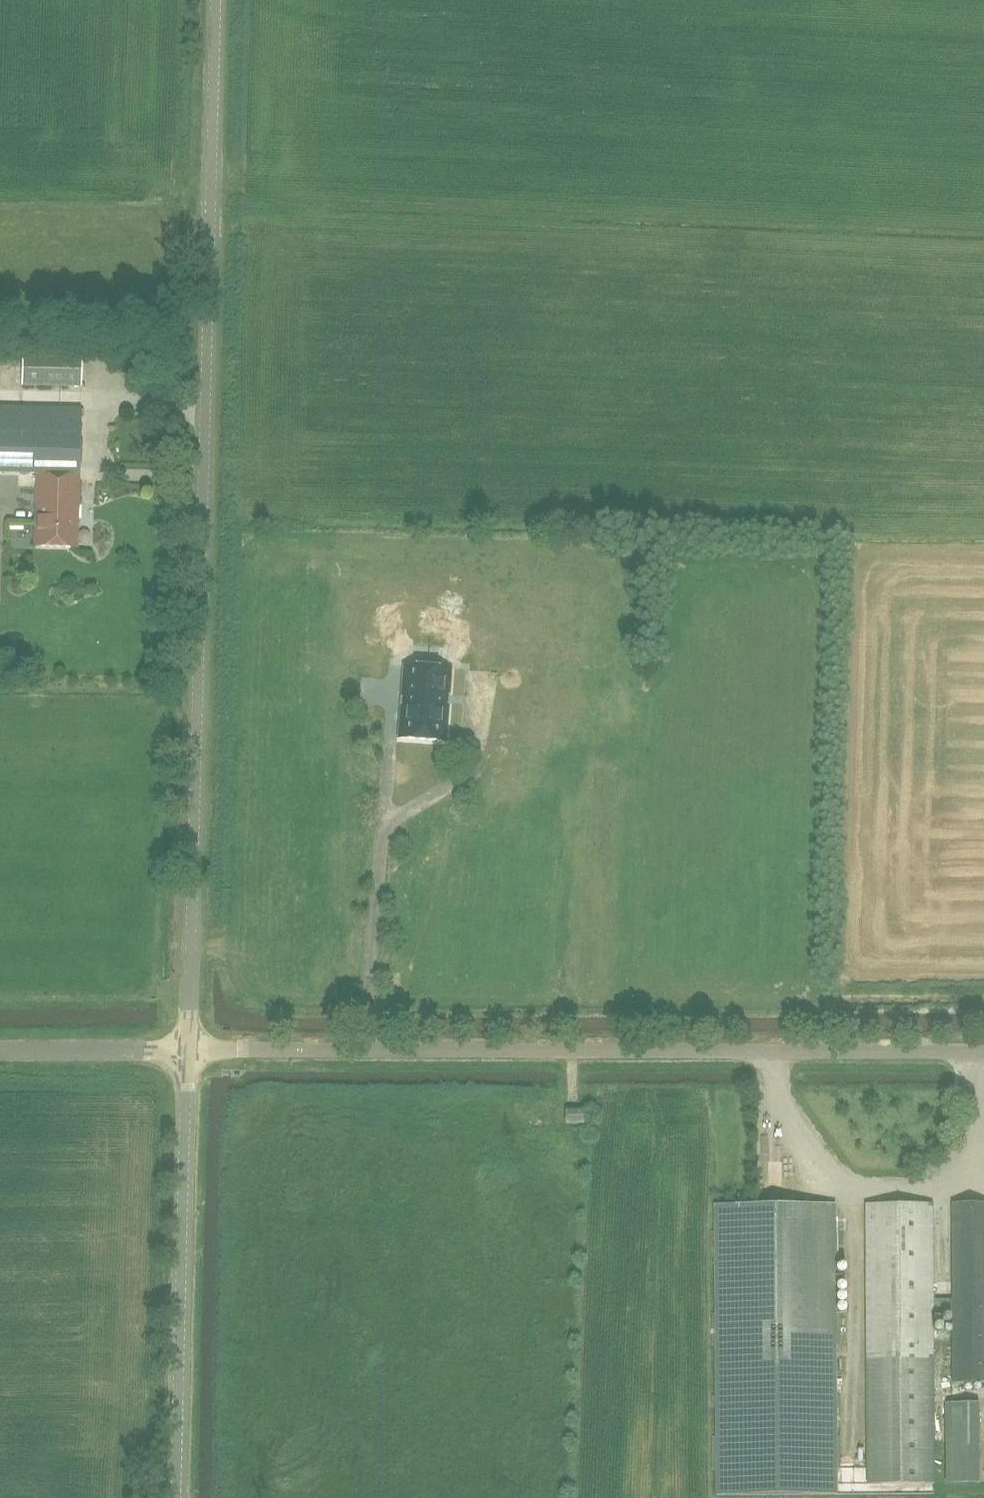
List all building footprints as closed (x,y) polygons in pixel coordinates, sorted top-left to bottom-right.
[(22,386),(81,388),(82,355),(22,353),(22,386)] [(0,408),(0,474),(37,476),(34,548),(77,549),(82,411),(0,408)] [(84,493),(83,544),(99,544),(100,505),(88,505),(88,493),(84,493)] [(446,743),(451,670),(405,666),(399,739),(446,743)] [(566,1110),(565,1123),(582,1124),(584,1111),(566,1110)] [(933,1359),(932,1311),(952,1311),(953,1384),(983,1383),(983,1205),(951,1205),(952,1301),(932,1301),(931,1205),(866,1205),(868,1484),(933,1484),(933,1359)] [(834,1206),(715,1207),(717,1492),(836,1491),(834,1206)] [(952,1478),(983,1477),(983,1441),(983,1396),(949,1397),(952,1478)]
